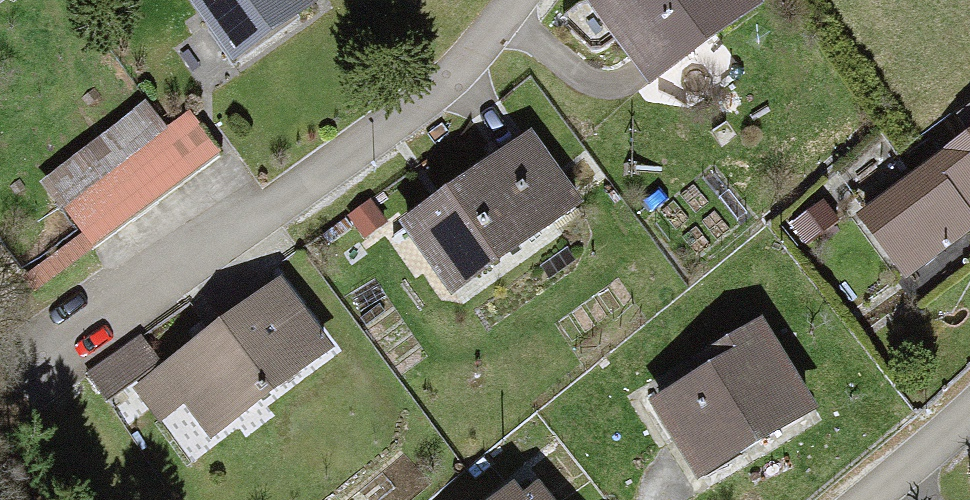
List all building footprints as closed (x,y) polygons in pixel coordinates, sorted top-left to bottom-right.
[(230,68),(303,16),(292,0),(181,0),(230,68)] [(656,82),(758,3),(755,0),(592,0),(656,82)] [(26,146),(50,173),(89,140),(64,112),(26,146)] [(65,214),(94,250),(213,154),(184,118),(65,214)] [(853,209),(901,275),(969,225),(969,124),(853,209)] [(523,133),(402,219),(455,292),(576,206),(523,133)] [(186,393),(216,429),(329,338),(278,275),(162,368),(141,343),(94,380),(109,399),(130,381),(158,416),(186,393)] [(761,334),(655,388),(697,467),(802,413),(761,334)] [(498,499),(532,499),(520,484),(498,499)]
